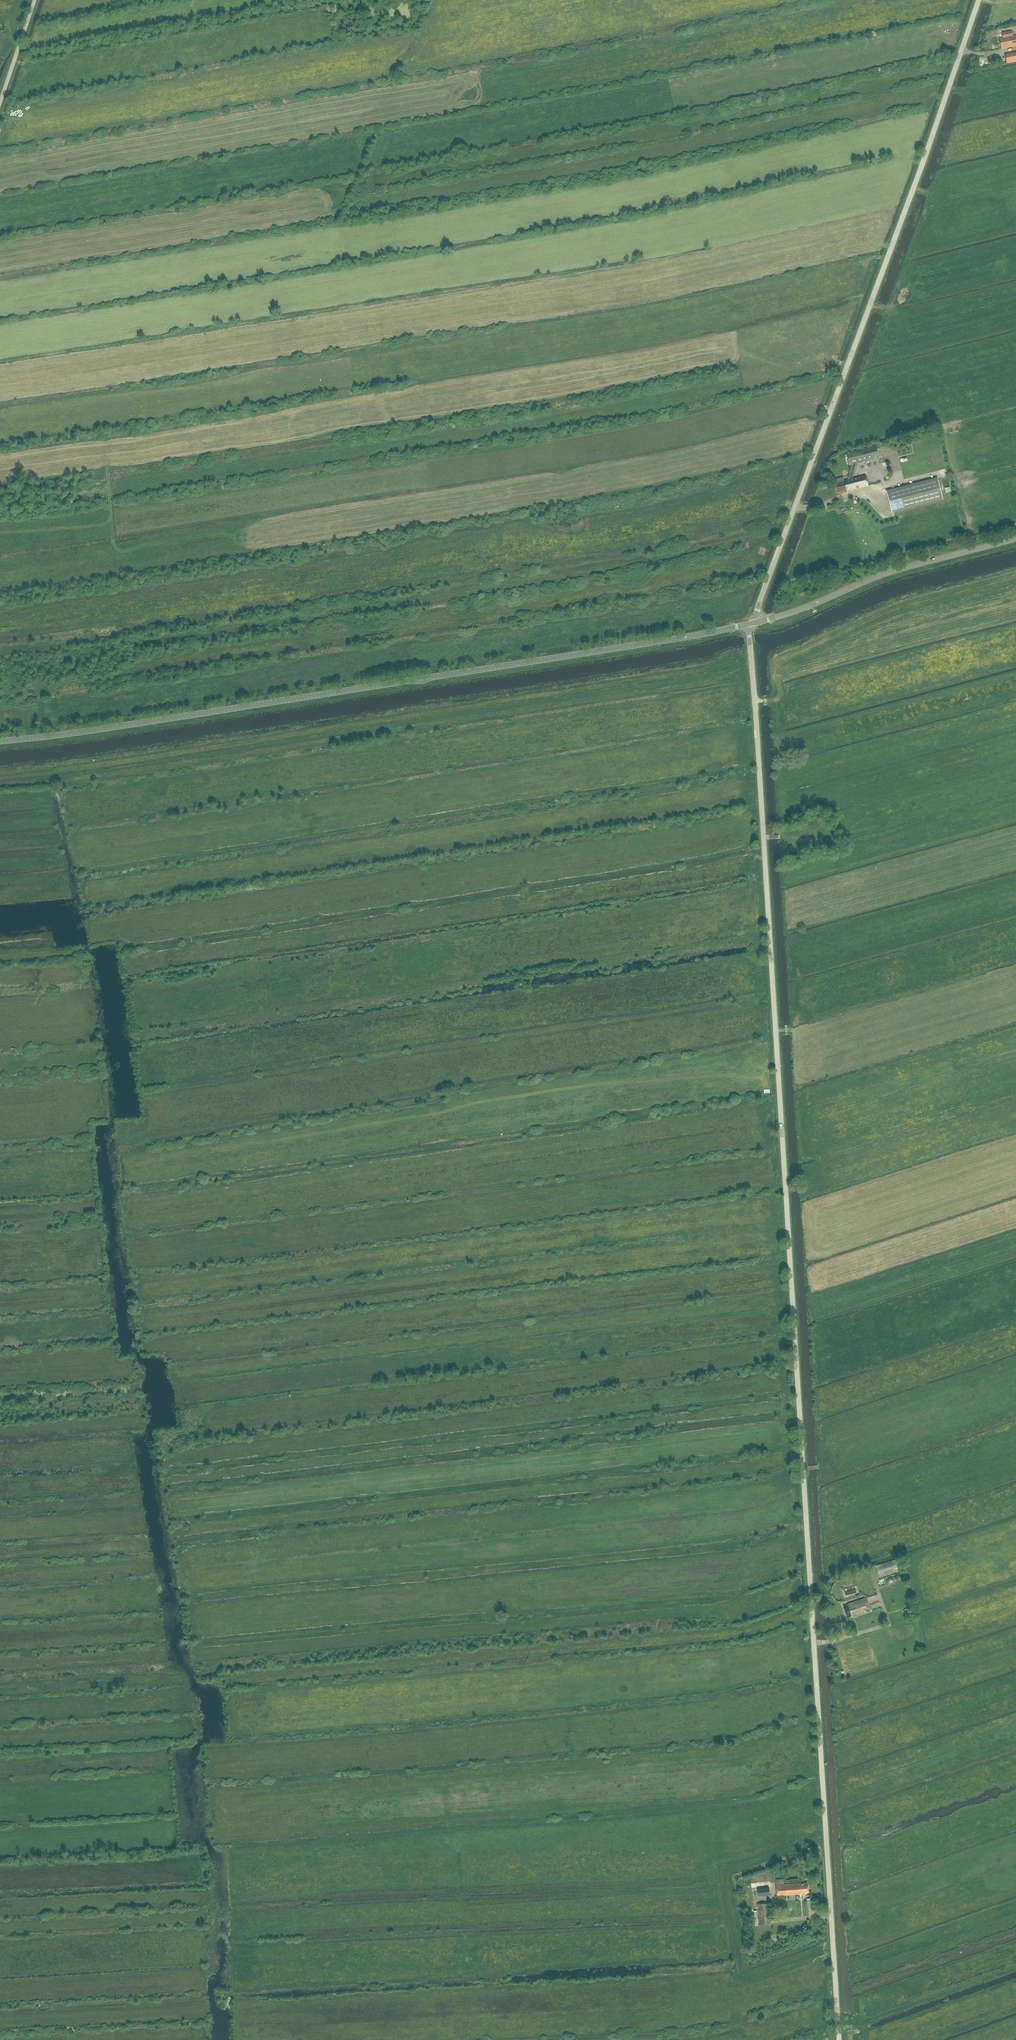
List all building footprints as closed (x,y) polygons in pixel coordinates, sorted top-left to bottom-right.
[(999,39),(1002,49),(1015,47),(1015,35),(1013,36),(1012,31),(1002,33),(1003,38),(999,39)] [(1015,61),(1015,52),(1005,55),(1007,63),(1015,61)] [(852,479),(856,462),(878,457),(876,447),(847,455),(849,464),(853,463),(848,480),(844,481),(844,482),(836,484),(838,492),(846,490),(846,491),(868,486),(865,476),(852,479)] [(892,513),(943,500),(937,478),(886,491),(892,513)] [(878,1573),(897,1567),(895,1560),(876,1566),(878,1573)] [(852,1617),(871,1611),(866,1598),(848,1604),(848,1605),(844,1607),(847,1618),(852,1617)] [(784,1883),(784,1880),(776,1880),(776,1884),(777,1895),(802,1893),(808,1892),(808,1882),(801,1882),(784,1883)] [(757,1888),(758,1897),(770,1895),(769,1887),(757,1888)] [(759,1925),(771,1924),(771,1923),(769,1903),(761,1903),(757,1904),(759,1925)] [(819,1928),(811,1929),(812,1936),(820,1934),(819,1928)]
